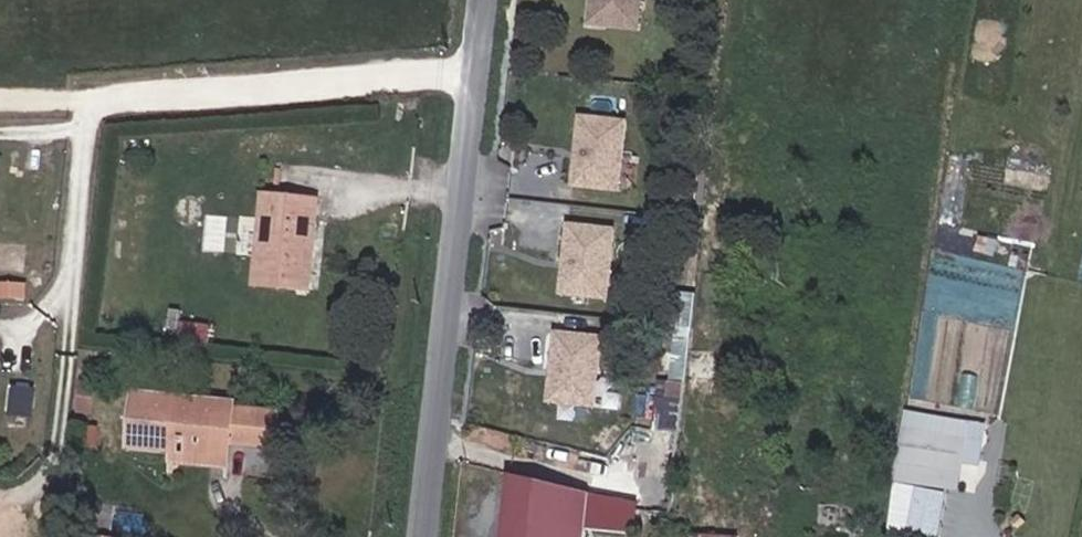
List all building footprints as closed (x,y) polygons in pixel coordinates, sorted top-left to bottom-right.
[(621,0),(575,0),(574,11),(619,16),(621,0)] [(619,188),(626,117),(576,112),(569,183),(619,188)] [(261,201),(257,239),(270,240),(273,202),(261,201)] [(315,206),(273,202),(270,240),(257,239),(252,287),(307,292),(315,206)] [(613,226),(563,221),(555,295),(605,300),(613,226)] [(601,334),(549,329),(543,401),(595,406),(601,334)] [(239,398),(135,387),(128,447),(172,451),(171,462),(232,468),(235,444),(282,449),(286,408),(238,403),(239,398)] [(29,418),(32,390),(11,388),(8,416),(29,418)] [(904,407),(881,535),(891,536),(941,536),(949,492),(958,493),(963,464),(976,467),(984,421),(904,407)] [(510,470),(503,536),(582,536),(587,491),(510,470)] [(630,530),(632,500),(602,498),(600,528),(630,530)]
